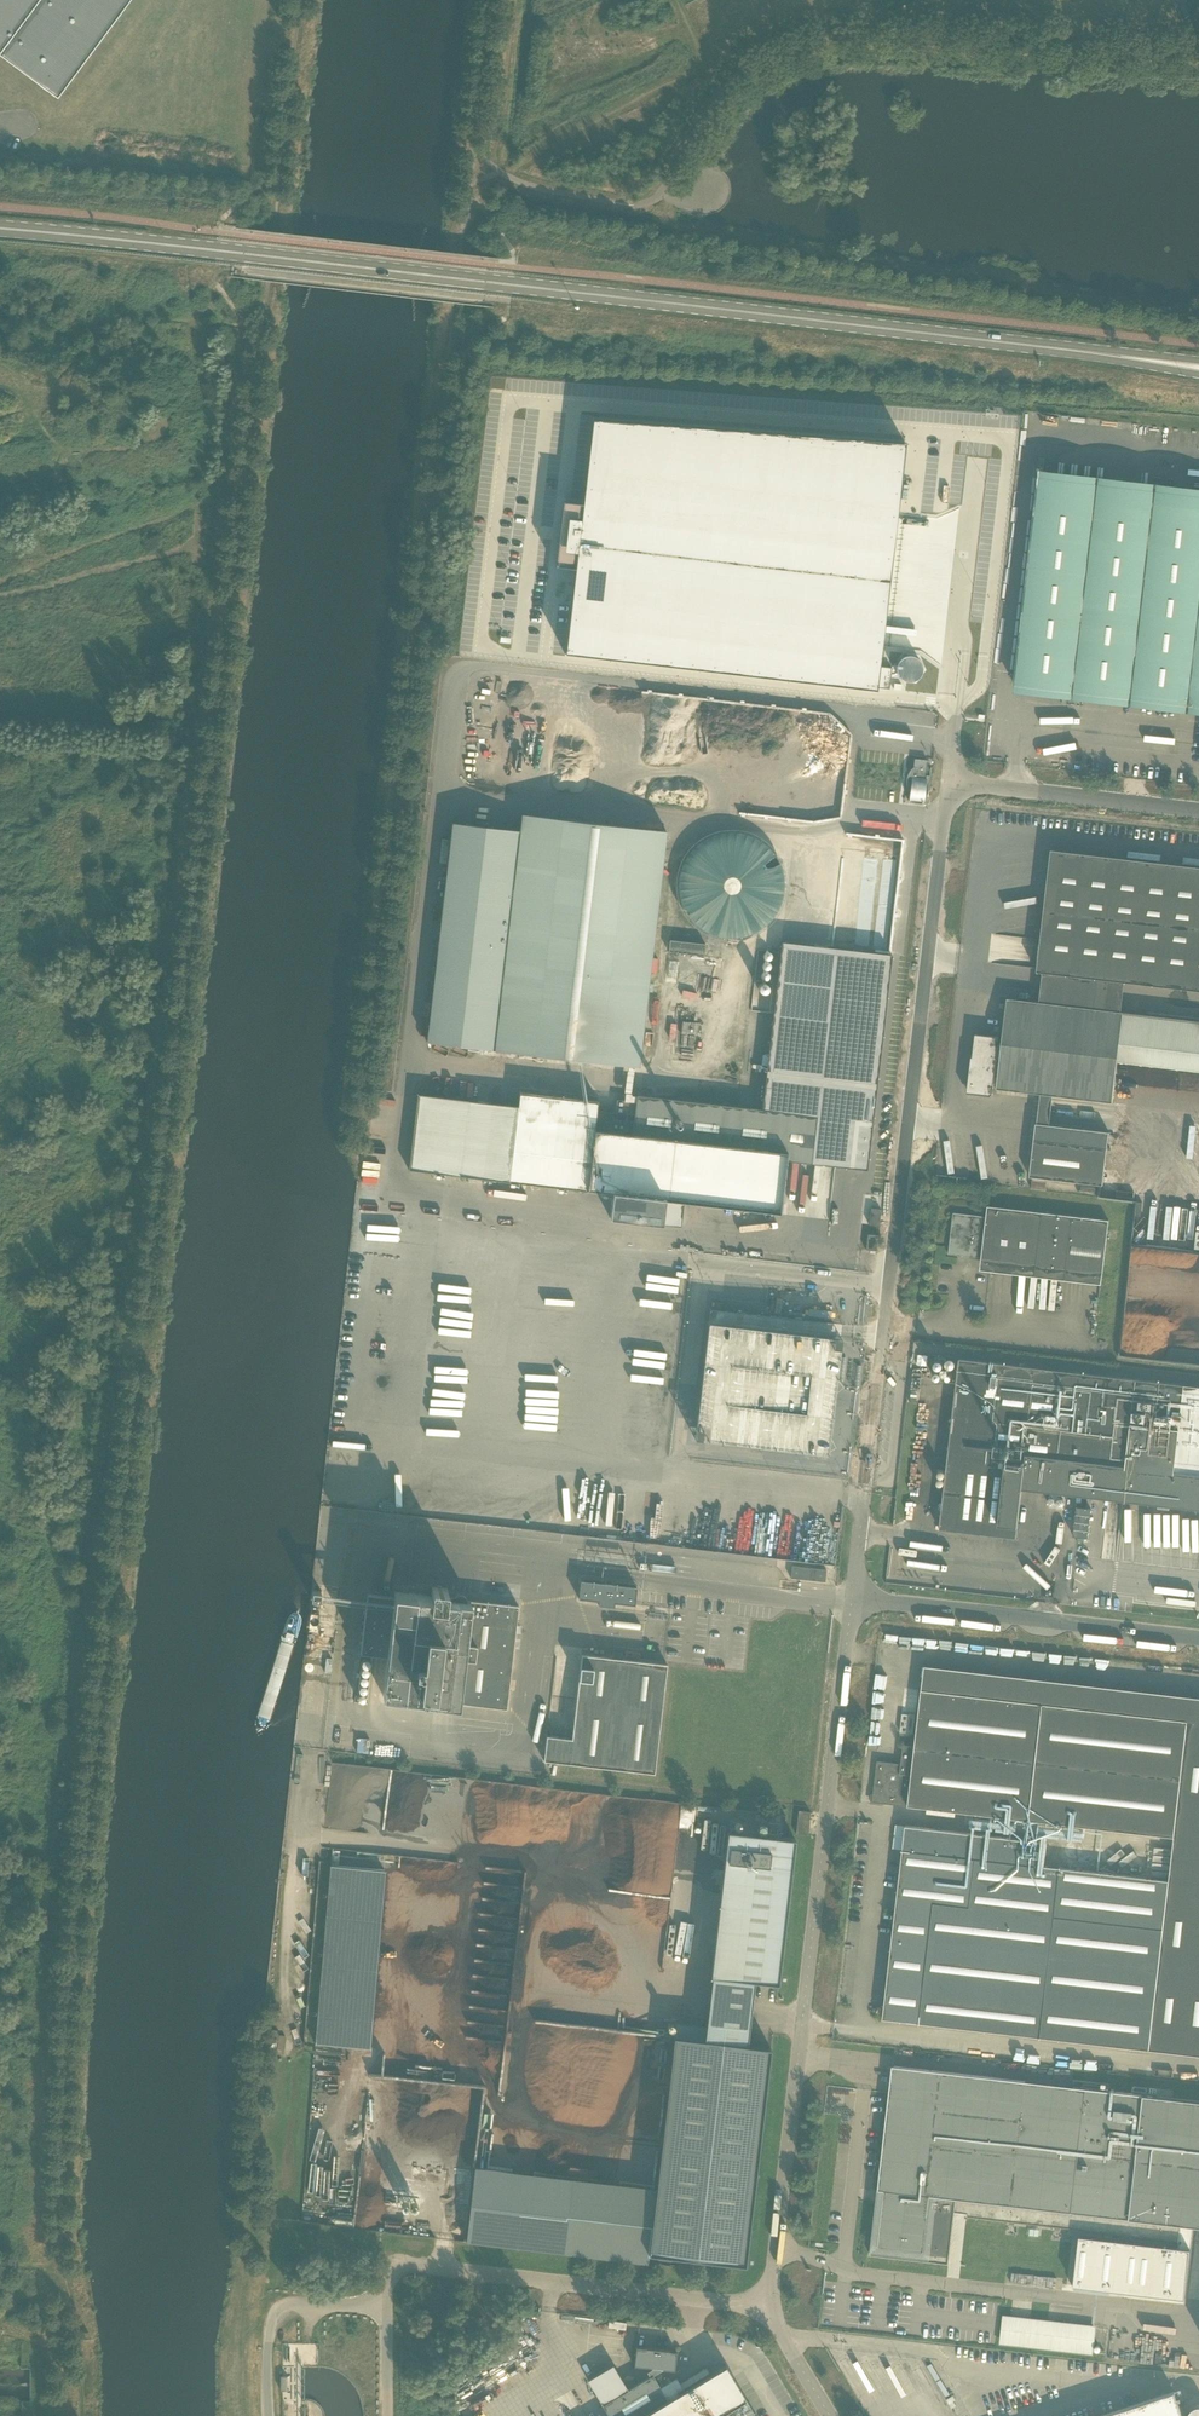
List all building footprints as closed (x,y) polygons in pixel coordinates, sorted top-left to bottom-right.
[(58,99),(131,0),(0,0),(0,56),(58,99)] [(561,501),(553,566),(557,567),(575,569),(565,654),(876,690),(876,688),(889,689),(891,669),(879,668),(905,443),(592,419),(582,504),(565,502),(561,501)] [(1039,477),(1015,686),(1198,707),(1198,496),(1039,477)] [(926,775),(928,760),(914,759),(913,767),(918,768),(917,774),(909,773),(908,786),(916,787),(915,794),(910,793),(909,802),(923,804),(925,789),(927,789),(927,790),(928,790),(931,767),(930,767),(929,776),(926,775)] [(714,794),(727,791),(723,775),(710,779),(714,794)] [(639,1067),(666,831),(522,814),(520,831),(452,823),(426,1042),(639,1067)] [(709,933),(734,939),(765,932),(781,912),(787,885),(780,854),(755,833),(734,828),(705,835),(688,857),(681,882),(689,917),(709,933)] [(1051,850),(1037,972),(1043,973),(1125,982),(1198,991),(1198,868),(1051,850)] [(706,955),(707,944),(671,939),(669,950),(706,955)] [(418,1094),(409,1170),(461,1176),(461,1174),(510,1180),(509,1182),(586,1191),(585,1204),(611,1207),(610,1217),(662,1223),(665,1200),(768,1212),(780,1213),(786,1160),(867,1170),(892,955),(781,942),(762,1109),(637,1095),(636,1102),(617,1100),(615,1113),(636,1115),(635,1121),(613,1119),(614,1112),(597,1110),(598,1101),(530,1093),(519,1101),(518,1106),(418,1094)] [(1123,1012),(1121,1012),(1039,1002),(1007,998),(1002,1043),(998,1043),(999,1037),(975,1034),(972,1057),(971,1057),(967,1093),(991,1096),(991,1095),(992,1095),(993,1085),(997,1086),(997,1089),(1112,1103),(1123,1012)] [(1030,1177),(1103,1185),(1109,1132),(1036,1123),(1030,1177)] [(1109,1220),(999,1208),(987,1206),(986,1217),(982,1217),(982,1216),(953,1213),(948,1254),(981,1258),(981,1261),(1102,1275),(1109,1220)] [(879,1226),(881,1209),(871,1208),(869,1224),(879,1226)] [(876,1251),(878,1235),(868,1234),(866,1250),(876,1251)] [(838,1451),(846,1349),(840,1349),(841,1336),(714,1325),(705,1433),(707,1433),(706,1440),(838,1451)] [(939,1529),(1016,1538),(1022,1489),(1091,1497),(1094,1497),(1158,1505),(1158,1507),(1159,1506),(1169,1507),(1170,1509),(1170,1506),(1198,1510),(1198,1387),(959,1359),(958,1374),(952,1373),(951,1382),(957,1383),(939,1529)] [(1077,1506),(1073,1536),(1088,1538),(1093,1498),(1087,1497),(1086,1507),(1077,1506)] [(800,1566),(792,1565),(790,1578),(799,1579),(800,1566)] [(826,1569),(810,1567),(808,1580),(825,1582),(826,1569)] [(581,1580),(579,1598),(599,1601),(599,1604),(598,1604),(598,1605),(614,1607),(615,1606),(614,1606),(614,1603),(635,1605),(637,1586),(636,1586),(635,1584),(615,1581),(615,1582),(613,1584),(612,1584),(612,1585),(605,1584),(605,1583),(603,1581),(603,1580),(583,1578),(583,1579),(581,1580)] [(519,1606),(466,1600),(466,1598),(466,1597),(465,1595),(463,1594),(462,1593),(460,1592),(458,1592),(457,1592),(455,1592),(453,1593),(452,1594),(450,1595),(446,1594),(447,1588),(432,1586),(430,1596),(416,1594),(394,1591),(394,1597),(393,1597),(386,1655),(387,1655),(382,1694),(404,1696),(506,1709),(519,1606)] [(322,1593),(322,1591),(312,1590),(311,1601),(321,1602),(321,1600),(322,1593)] [(386,1655),(393,1597),(393,1596),(367,1593),(367,1598),(366,1606),(360,1652),(386,1655)] [(581,1654),(580,1666),(572,1738),(546,1735),(543,1761),(654,1774),(667,1664),(581,1654)] [(1174,1837),(1188,1721),(921,1689),(915,1746),(903,1745),(901,1765),(894,1764),(894,1763),(877,1761),(872,1802),(1174,1837)] [(399,1834),(406,1769),(332,1762),(331,1776),(344,1778),(344,1785),(329,1783),(325,1826),(399,1834)] [(807,1835),(809,1821),(810,1812),(798,1810),(796,1834),(807,1835)] [(1149,2050),(1169,1880),(1044,1866),(1047,1842),(905,1826),(883,2019),(1149,2050)] [(795,1839),(728,1831),(711,1976),(778,1983),(795,1839)] [(319,2044),(376,2048),(388,1866),(331,1863),(319,2044)] [(656,2194),(649,2253),(677,2257),(709,2260),(714,2261),(745,2264),(770,2048),(717,2042),(717,2035),(707,2034),(708,2028),(703,2028),(703,2026),(676,2023),(674,2037),(656,2194)] [(889,2092),(878,2190),(885,2191),(884,2197),(877,2196),(870,2255),(948,2264),(955,2212),(967,2213),(967,2216),(1179,2241),(1178,2247),(1079,2235),(1073,2287),(1185,2300),(1193,2226),(1198,2227),(1198,2101),(892,2066),(889,2092)] [(446,2182),(447,2171),(426,2169),(425,2180),(446,2182)] [(1005,2314),(1002,2343),(1095,2353),(1098,2323),(1005,2314)] [(481,2337),(483,2318),(469,2317),(467,2335),(481,2337)] [(609,2415),(641,2415),(668,2400),(653,2375),(663,2369),(674,2370),(676,2352),(636,2347),(634,2366),(652,2368),(651,2369),(647,2371),(650,2376),(627,2390),(612,2364),(587,2379),(609,2415)] [(726,2365),(668,2400),(658,2406),(641,2415),(756,2415),(726,2365)] [(1100,2415),(1182,2415),(1174,2391),(1100,2415)]
